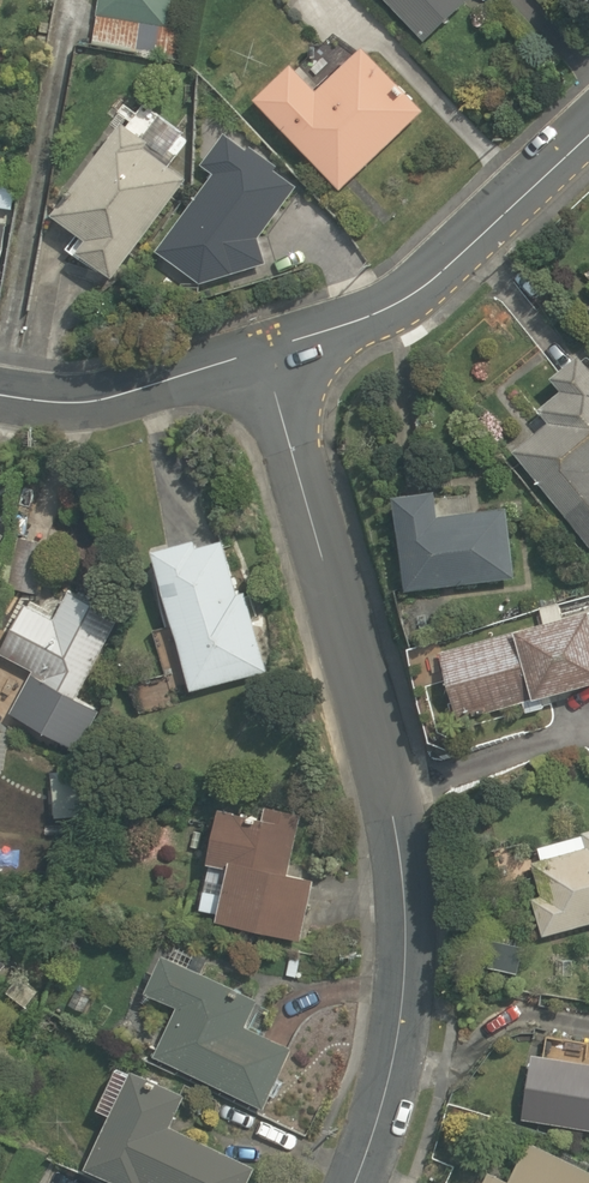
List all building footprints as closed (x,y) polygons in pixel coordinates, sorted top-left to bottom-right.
[(85,40),(175,59),(187,0),(93,0),(85,40)] [(428,38),(463,0),(388,0),(428,38)] [(428,107),(367,43),(358,52),(341,33),(301,71),(290,60),(254,94),(343,188),(428,107)] [(122,118),(53,214),(78,231),(65,249),(81,261),(85,255),(116,278),(187,180),(145,150),(153,139),(122,118)] [(230,130),(199,173),(209,179),(156,254),(204,288),(257,271),(271,251),(256,240),(299,179),(230,130)] [(551,420),(513,449),(588,548),(588,353),(585,348),(553,373),(565,388),(541,407),(551,420)] [(397,510),(405,588),(514,577),(506,499),(397,510)] [(47,527),(25,525),(18,589),(40,591),(47,527)] [(278,669),(258,585),(240,589),(227,531),(143,552),(151,583),(168,579),(195,689),(278,669)] [(122,610),(52,575),(36,607),(22,600),(0,644),(0,655),(26,668),(5,710),(81,747),(101,707),(79,696),(122,610)] [(588,678),(588,600),(435,647),(457,718),(588,678)] [(310,931),(322,879),(298,874),(314,811),(229,790),(212,860),(232,865),(221,909),(310,931)] [(531,895),(539,933),(588,922),(588,825),(531,838),(543,892),(531,895)] [(11,961),(0,951),(0,972),(11,961)] [(255,1024),(267,999),(194,963),(174,953),(149,1005),(169,1015),(149,1055),(266,1112),(299,1046),(255,1024)] [(528,1046),(521,1120),(588,1126),(588,1052),(528,1046)] [(131,1075),(88,1168),(120,1182),(245,1182),(252,1167),(170,1129),(183,1099),(131,1075)] [(487,1167),(480,1182),(588,1182),(588,1165),(521,1136),(504,1175),(487,1167)]
